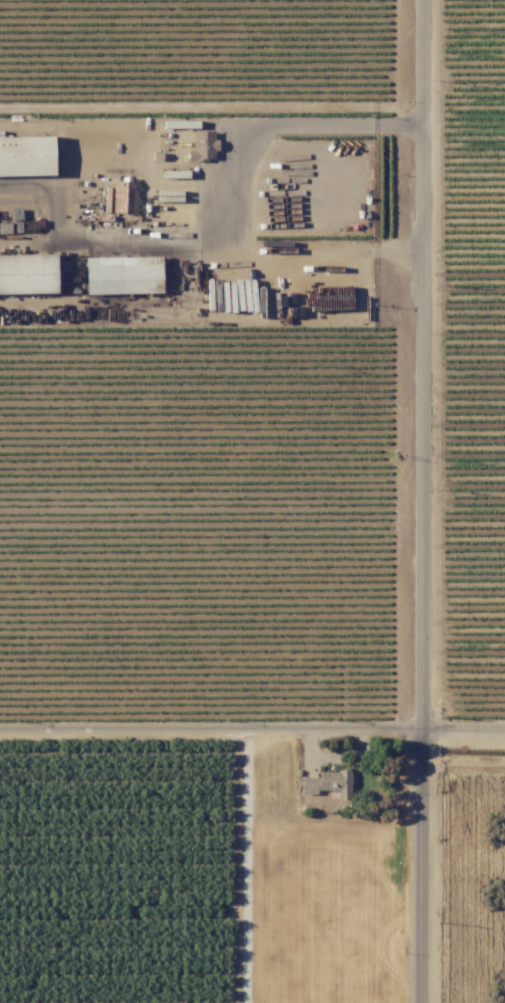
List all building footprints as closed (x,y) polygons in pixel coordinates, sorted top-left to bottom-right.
[(214,131),(194,130),(193,150),(188,149),(187,159),(214,160),(214,150),(218,150),(218,138),(214,138),(214,131)] [(55,174),(54,135),(0,136),(0,175),(55,174)] [(136,213),(137,181),(113,180),(112,212),(136,213)] [(56,293),(56,254),(0,255),(0,293),(56,293)] [(85,257),(86,294),(162,292),(161,256),(85,257)] [(350,770),(318,771),(318,777),(302,777),(302,792),(330,791),(330,798),(350,798),(350,770)]
